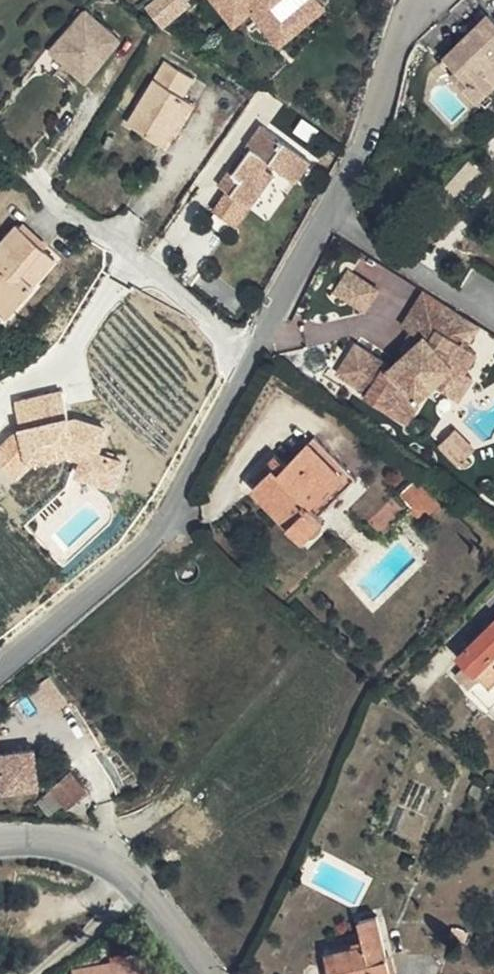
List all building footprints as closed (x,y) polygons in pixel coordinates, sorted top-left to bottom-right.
[(145,12),(163,32),(191,6),(186,0),(158,0),(145,12)] [(222,14),(240,0),(212,0),(222,14)] [(222,14),(233,25),(251,12),(240,0),(222,14)] [(251,12),(279,50),(329,11),(321,0),(240,0),(251,12)] [(493,43),(493,1),(493,0),(443,49),(465,71),(472,64),(493,43)] [(83,10),(80,8),(47,49),(82,77),(116,37),(83,10)] [(472,64),(493,87),(493,43),(472,64)] [(156,80),(174,92),(187,71),(168,59),(156,80)] [(472,64),(465,71),(493,100),(493,87),(472,64)] [(174,92),(156,80),(129,126),(164,150),(192,105),(174,92)] [(264,136),(251,154),(257,160),(234,191),(241,196),(234,206),(251,217),(280,179),(287,184),(303,161),(264,136)] [(6,320),(24,294),(18,288),(47,248),(10,220),(0,232),(0,316),(6,320)] [(377,295),(347,274),(333,294),(364,315),(377,295)] [(454,316),(424,296),(402,330),(412,336),(429,347),(438,334),(441,336),(454,316)] [(477,329),(454,316),(441,336),(438,334),(429,347),(422,342),(406,357),(387,373),(385,371),(387,368),(356,348),(338,376),(364,393),(362,397),(406,425),(418,406),(414,402),(433,386),(450,371),(461,378),(475,357),(464,350),(477,329)] [(406,357),(422,342),(412,336),(401,353),(406,357)] [(469,383),(450,371),(433,386),(457,402),(469,383)] [(62,389),(14,400),(21,425),(18,426),(0,444),(0,461),(15,477),(28,460),(69,454),(80,459),(76,475),(117,487),(125,456),(102,450),(108,425),(77,415),(68,414),(62,389)] [(475,448),(454,430),(440,445),(461,464),(463,462),(468,456),(475,448)] [(329,439),(302,466),(296,463),(262,494),(313,544),(336,522),(321,506),(359,471),(329,439)] [(472,460),(468,456),(463,462),(467,466),(472,460)] [(490,706),(493,702),(493,637),(458,670),(490,706)] [(47,678),(15,704),(27,720),(68,706),(47,678)] [(51,807),(45,771),(8,777),(5,759),(0,760),(0,811),(14,808),(14,813),(51,807)] [(93,813),(77,795),(49,822),(62,834),(73,824),(77,828),(93,813)] [(329,973),(387,973),(375,921),(358,925),(363,952),(327,962),(329,973)] [(141,958),(121,963),(123,972),(116,973),(146,973),(141,958)] [(109,967),(110,973),(116,973),(123,972),(121,963),(109,967)]
